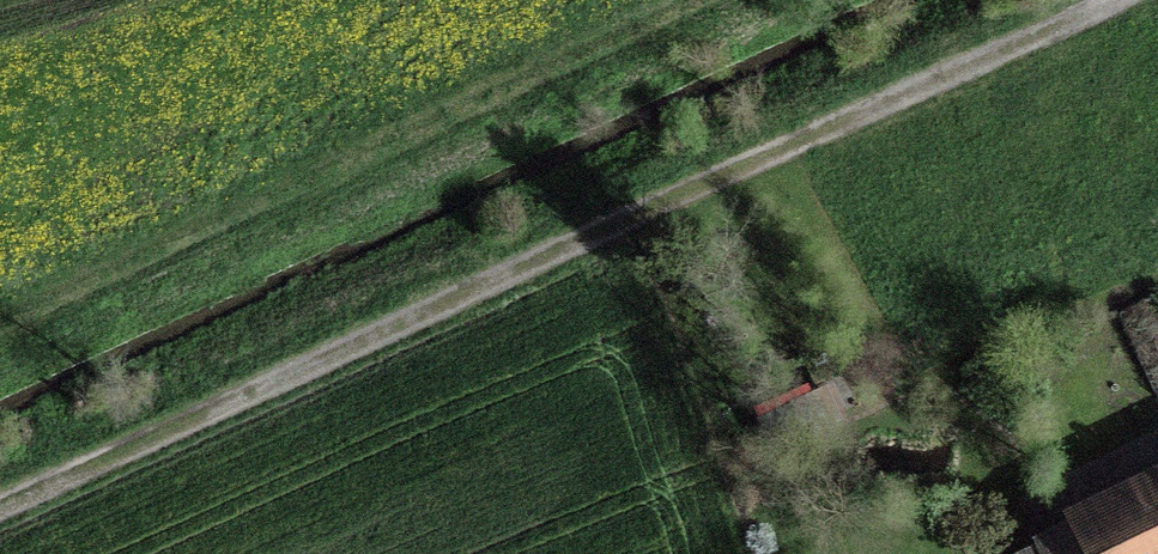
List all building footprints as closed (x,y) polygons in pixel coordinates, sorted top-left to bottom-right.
[(1050,553),(1157,553),(1157,510),(1050,553)]
